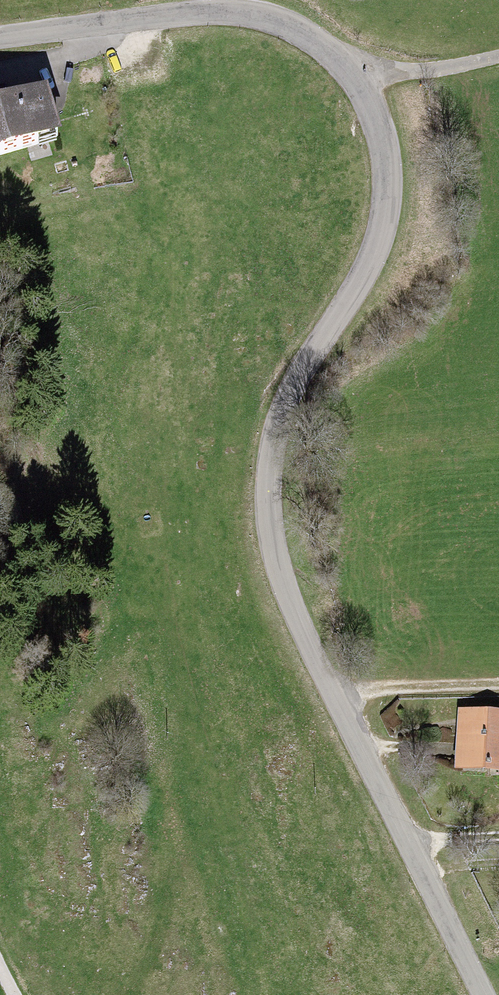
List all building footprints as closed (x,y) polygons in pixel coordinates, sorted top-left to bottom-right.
[(0,103),(0,149),(41,139),(31,95),(0,103)] [(470,712),(471,770),(498,769),(498,711),(470,712)]
